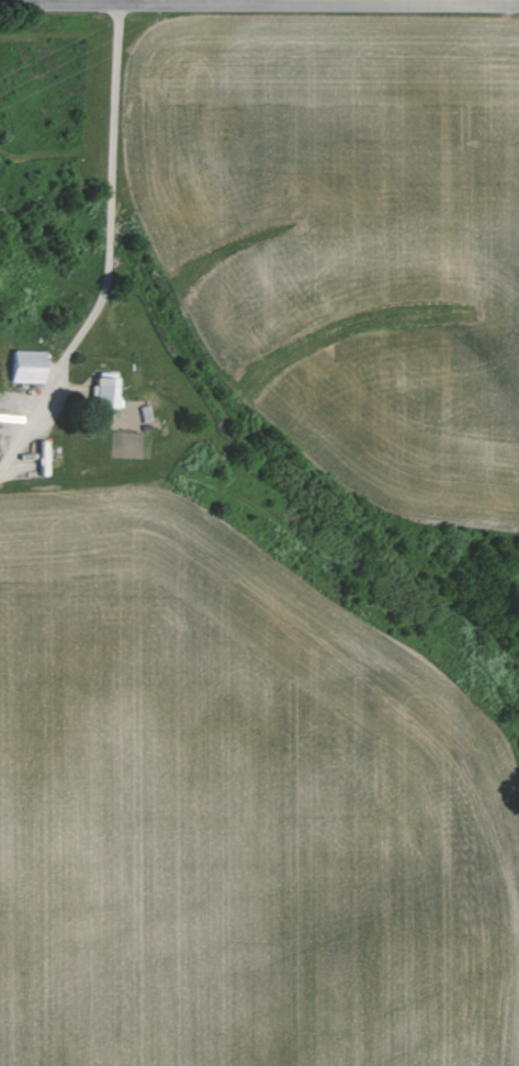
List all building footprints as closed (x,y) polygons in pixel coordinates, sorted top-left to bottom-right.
[(7,381),(38,382),(39,351),(8,350),(7,381)] [(94,401),(111,400),(110,376),(94,376),(94,401)]
